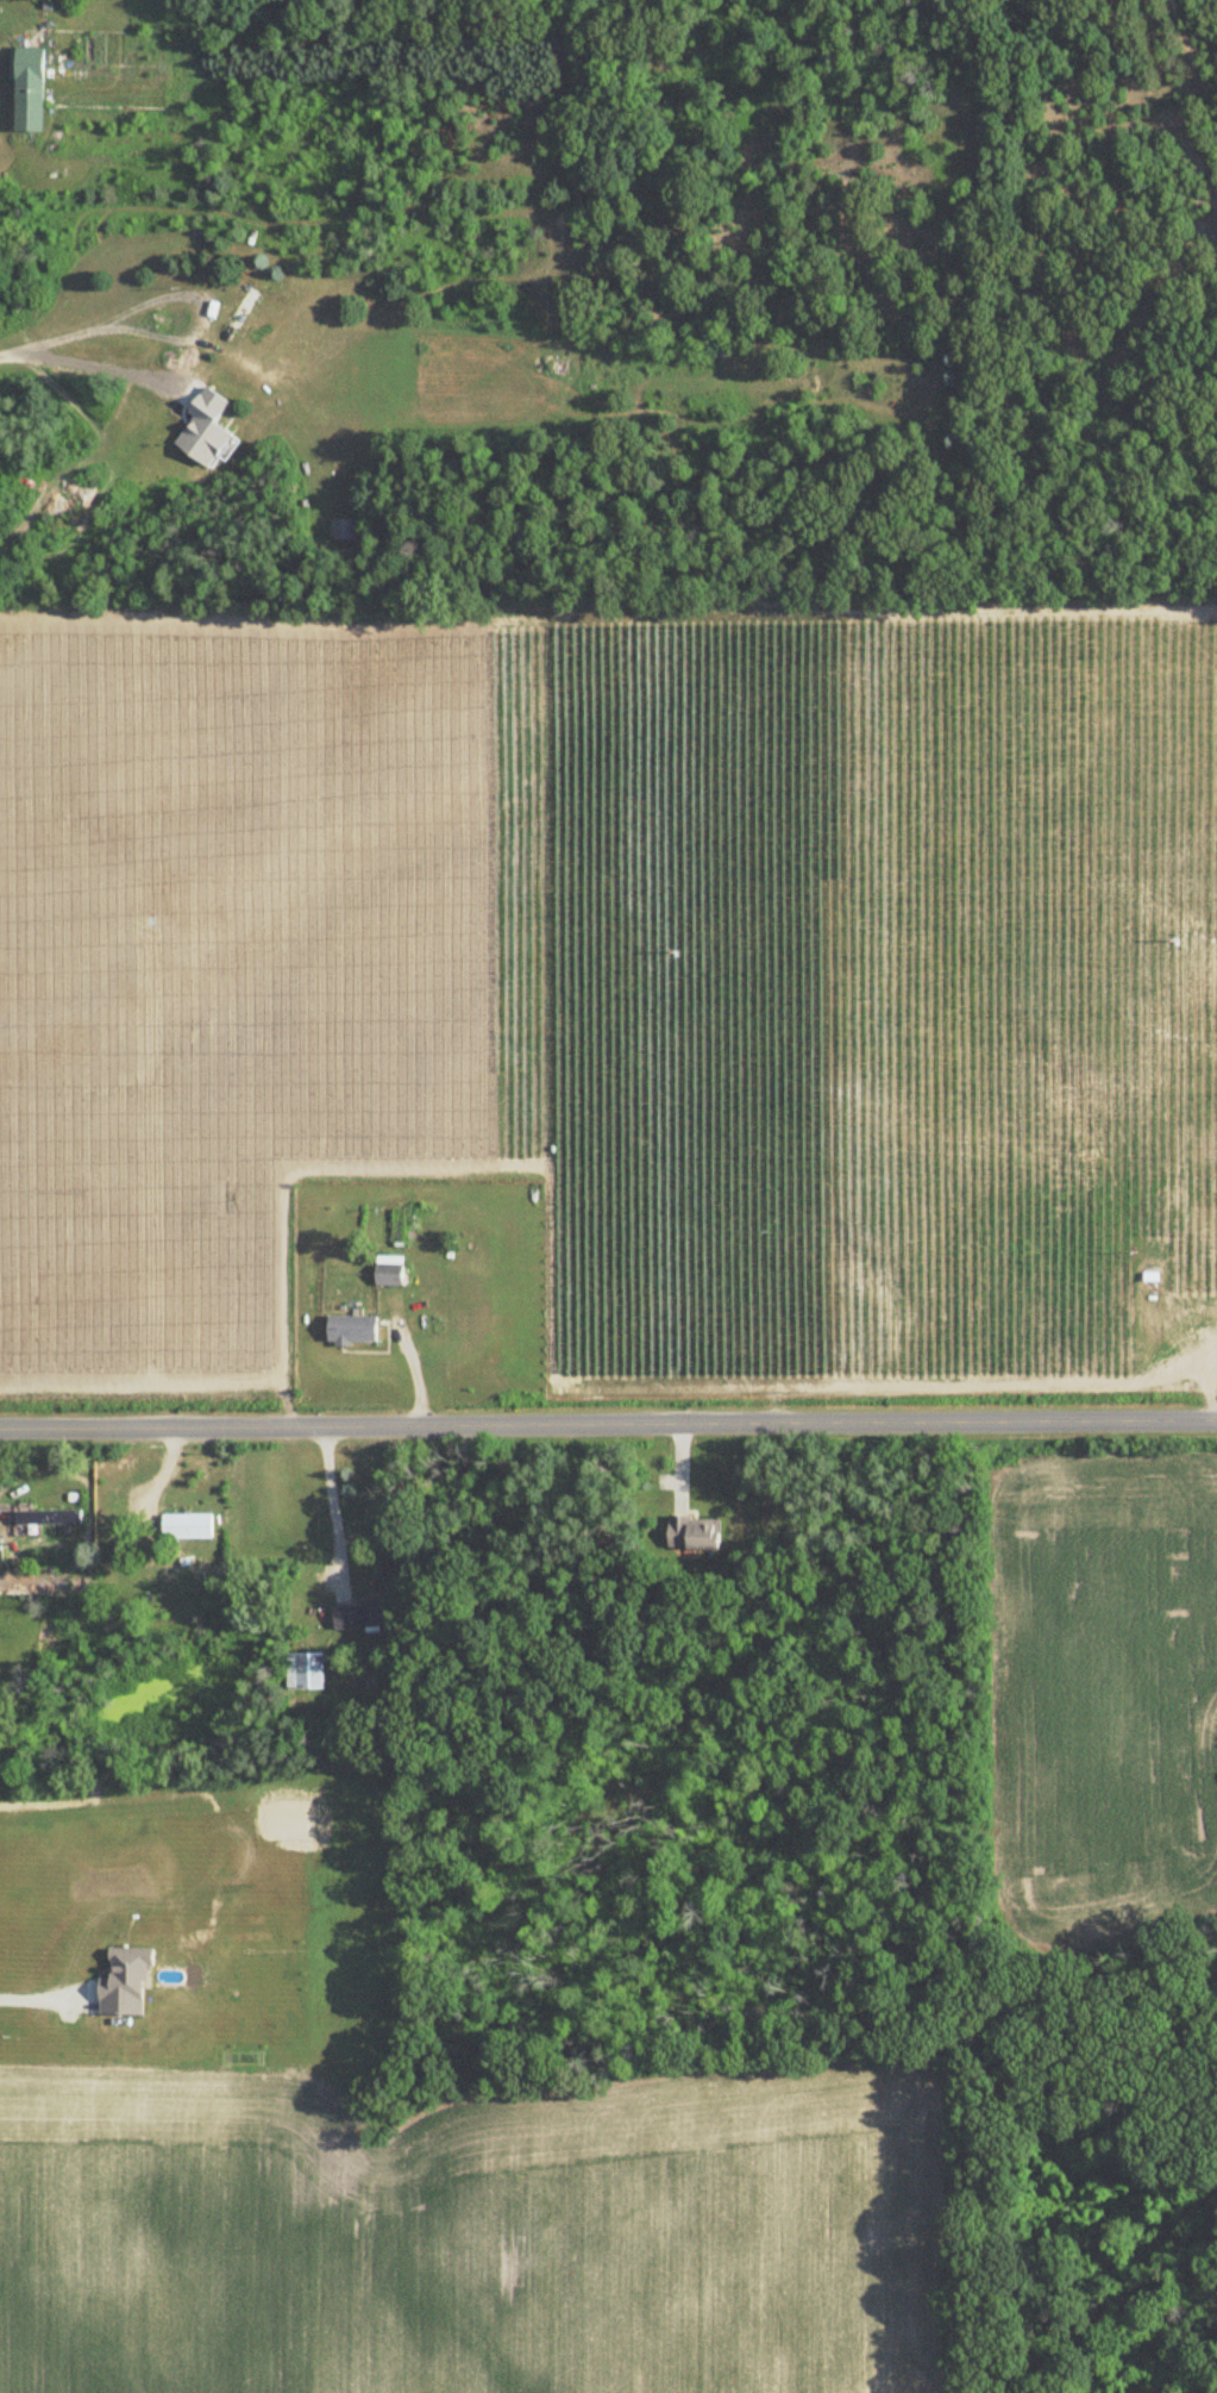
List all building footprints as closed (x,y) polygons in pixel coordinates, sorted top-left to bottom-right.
[(18,80),(18,131),(47,132),(47,48),(13,48),(13,80),(18,80)] [(223,317),(220,323),(227,326),(222,336),(236,343),(262,293),(251,287),(233,322),(223,317)] [(332,541),(354,542),(354,520),(333,519),(332,541)] [(406,1257),(378,1257),(378,1286),(406,1286),(406,1257)] [(331,1343),(381,1343),(381,1317),(331,1317),(331,1343)] [(84,1524),(84,1510),(21,1510),(21,1524),(84,1524)] [(213,1514),(166,1514),(166,1538),(213,1538),(213,1514)] [(725,1516),(672,1516),(672,1548),(725,1548),(725,1516)] [(336,1629),(396,1626),(395,1602),(335,1605),(336,1629)] [(326,1688),(326,1654),(287,1654),(288,1688),(326,1688)]
